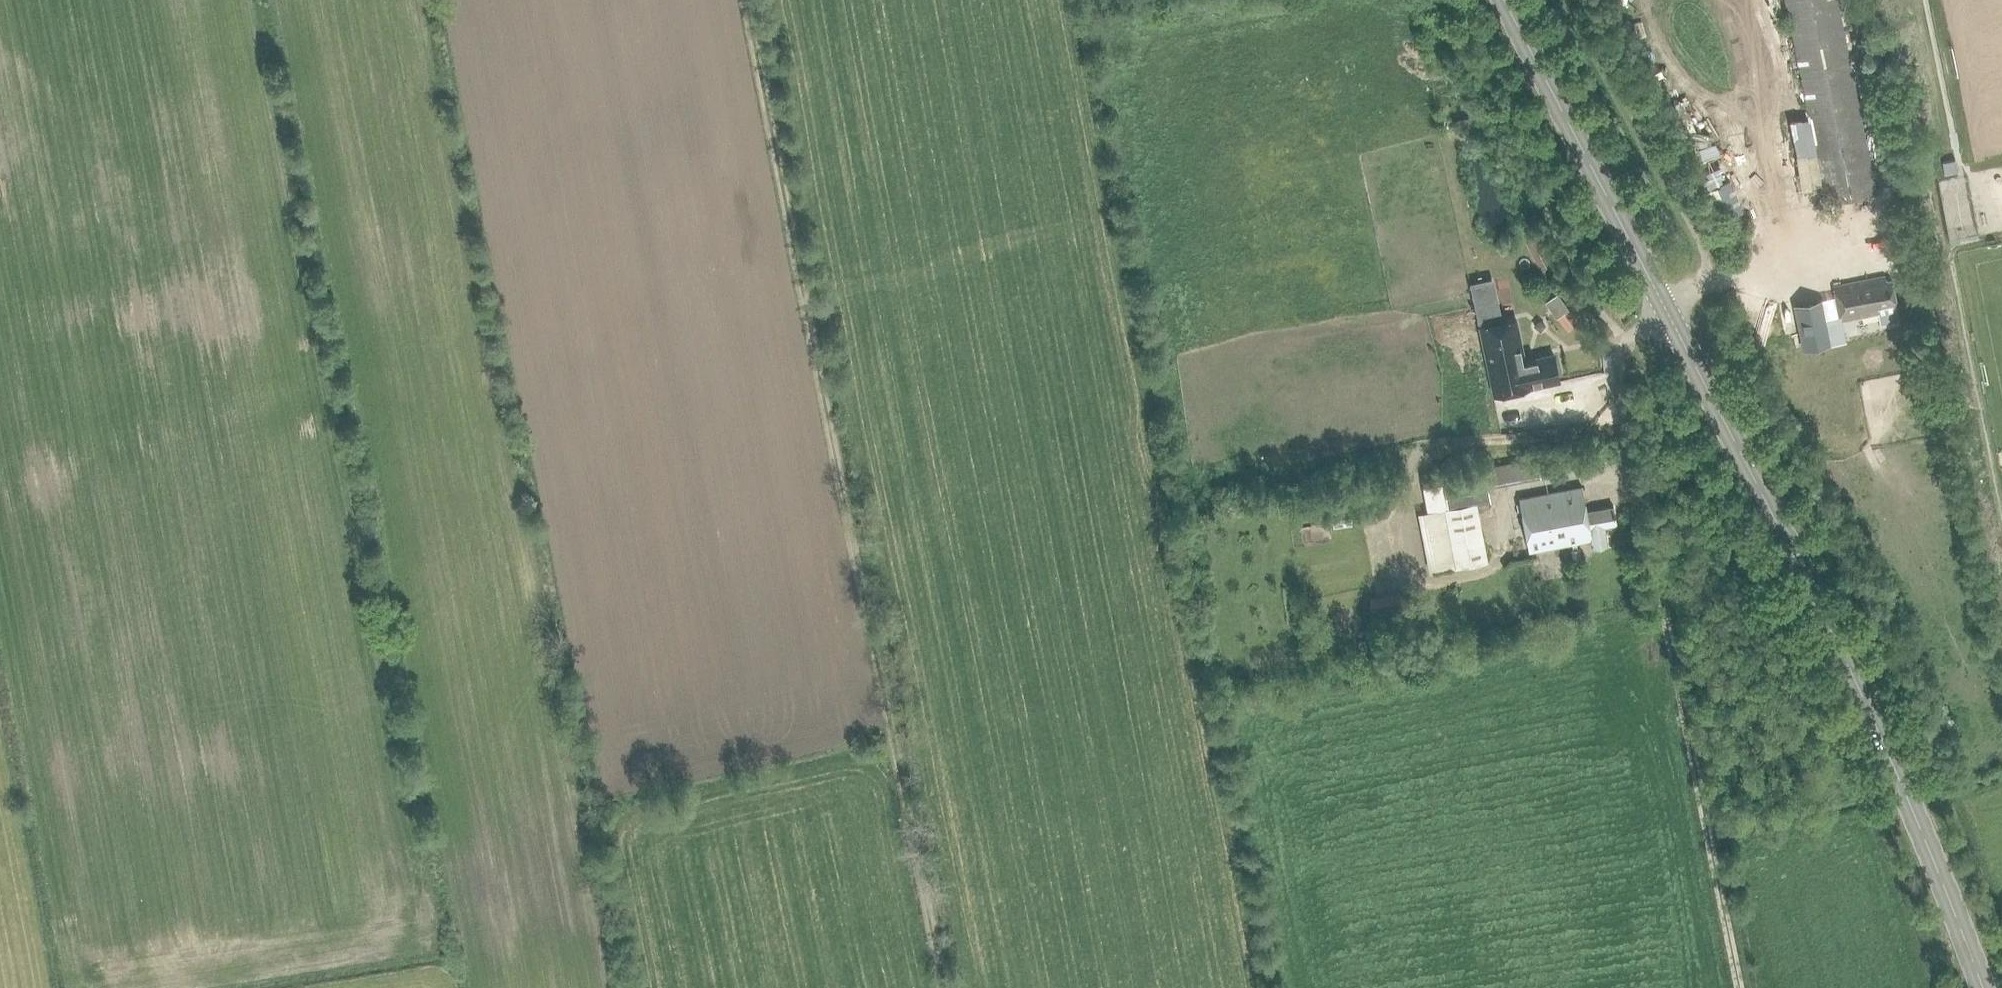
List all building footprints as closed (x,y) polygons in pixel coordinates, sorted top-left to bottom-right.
[(1838,0),(1784,0),(1825,203),(1877,192),(1838,0)] [(1948,173),(1959,171),(1957,159),(1946,161),(1948,173)] [(1877,308),(1896,304),(1891,281),(1886,282),(1885,276),(1833,287),(1840,321),(1878,313),(1877,308)] [(1492,279),(1471,284),(1479,323),(1501,319),(1492,279)] [(1786,313),(1773,315),(1780,351),(1797,348),(1805,392),(1866,381),(1855,322),(1820,328),(1814,296),(1784,301),(1786,313)] [(1530,388),(1530,387),(1558,381),(1553,355),(1523,361),(1515,319),(1493,324),(1496,340),(1482,343),(1493,395),(1530,388)] [(1540,478),(1536,457),(1438,474),(1441,491),(1437,492),(1440,507),(1447,506),(1447,507),(1489,500),(1487,487),(1540,478)] [(1604,526),(1618,523),(1614,506),(1587,511),(1583,487),(1520,499),(1530,552),(1591,539),(1593,548),(1608,546),(1604,526)] [(1447,507),(1439,509),(1444,538),(1491,531),(1486,501),(1447,507)] [(1571,550),(1574,565),(1583,563),(1580,548),(1571,550)] [(1401,597),(1390,599),(1393,614),(1403,612),(1401,597)]
